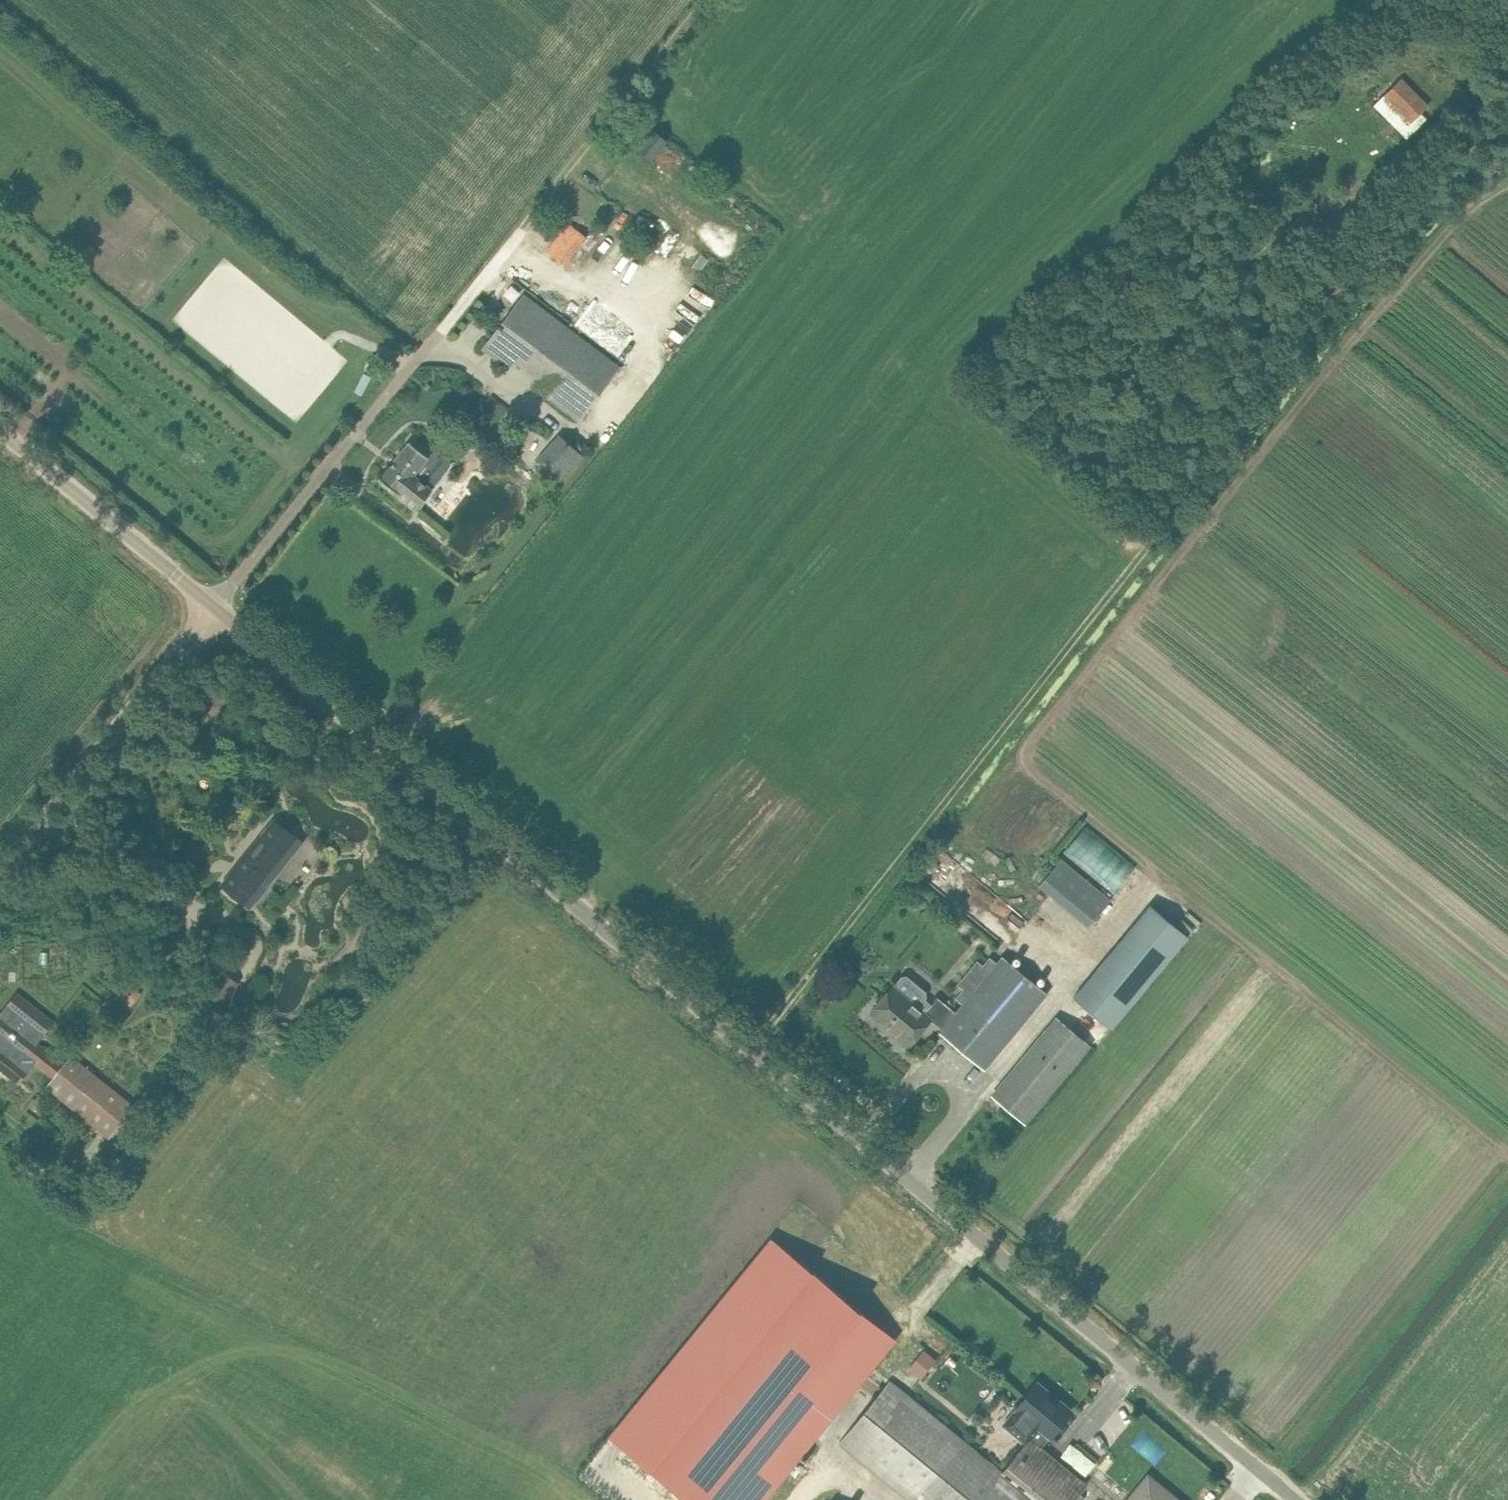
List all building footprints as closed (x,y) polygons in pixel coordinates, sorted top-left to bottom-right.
[(1384,95),(1412,122),(1430,104),(1402,76),(1384,95)] [(667,140),(655,130),(638,151),(650,160),(667,140)] [(570,223),(547,252),(564,265),(586,237),(570,223)] [(580,420),(620,368),(523,294),(484,347),(511,368),(515,362),(540,381),(535,386),(580,420)] [(559,434),(532,464),(556,485),(583,455),(559,434)] [(381,478),(380,478),(380,479),(399,494),(400,493),(418,508),(433,490),(432,489),(446,472),(427,457),(429,455),(410,441),(409,442),(410,442),(381,478)] [(223,885),(239,897),(244,902),(270,870),(276,875),(303,842),(276,820),(223,885)] [(1084,823),(1062,851),(1113,892),(1135,865),(1084,823)] [(1061,858),(1039,886),(1088,927),(1111,899),(1061,858)] [(1188,936),(1151,905),(1118,945),(1073,997),(1097,1019),(1110,1029),(1111,1028),(1188,936)] [(871,1012),(895,1032),(893,1035),(908,1047),(934,1016),(946,1026),(941,1033),(984,1069),(1047,993),(1004,957),(957,1013),(938,997),(932,1004),(926,998),(928,996),(927,990),(907,974),(902,975),(871,1012)] [(201,996),(217,1010),(240,983),(223,969),(201,996)] [(132,984),(121,997),(131,1005),(142,992),(132,984)] [(7,1078),(27,1054),(53,1074),(46,1083),(109,1133),(134,1101),(72,1053),(65,1062),(37,1040),(51,1022),(18,996),(19,994),(18,994),(17,996),(15,994),(14,995),(16,997),(0,1017),(0,1072),(7,1078)] [(993,1094),(1026,1122),(1089,1046),(1057,1019),(993,1094)] [(44,1085),(49,1073),(29,1065),(25,1077),(44,1085)] [(613,1435),(692,1499),(760,1499),(895,1337),(776,1238),(613,1435)] [(924,1350),(909,1369),(921,1379),(936,1360),(924,1350)] [(913,1499),(1074,1499),(1075,1499),(1082,1499),(1085,1496),(1080,1492),(1087,1484),(1059,1461),(1056,1465),(1038,1451),(1050,1436),(1051,1436),(1069,1414),(1047,1396),(1050,1393),(1037,1383),(1016,1408),(1003,1424),(1026,1443),(1002,1472),(890,1380),(840,1441),(913,1499)] [(1059,1458),(1088,1473),(1096,1458),(1066,1444),(1059,1458)] [(1177,1499),(1175,1497),(1173,1495),(1171,1493),(1168,1492),(1166,1491),(1163,1490),(1160,1489),(1157,1488),(1151,1488),(1148,1488),(1146,1489),(1143,1490),(1140,1490),(1137,1492),(1135,1493),(1133,1495),(1130,1497),(1128,1499),(1127,1499),(1178,1499),(1177,1499)]
